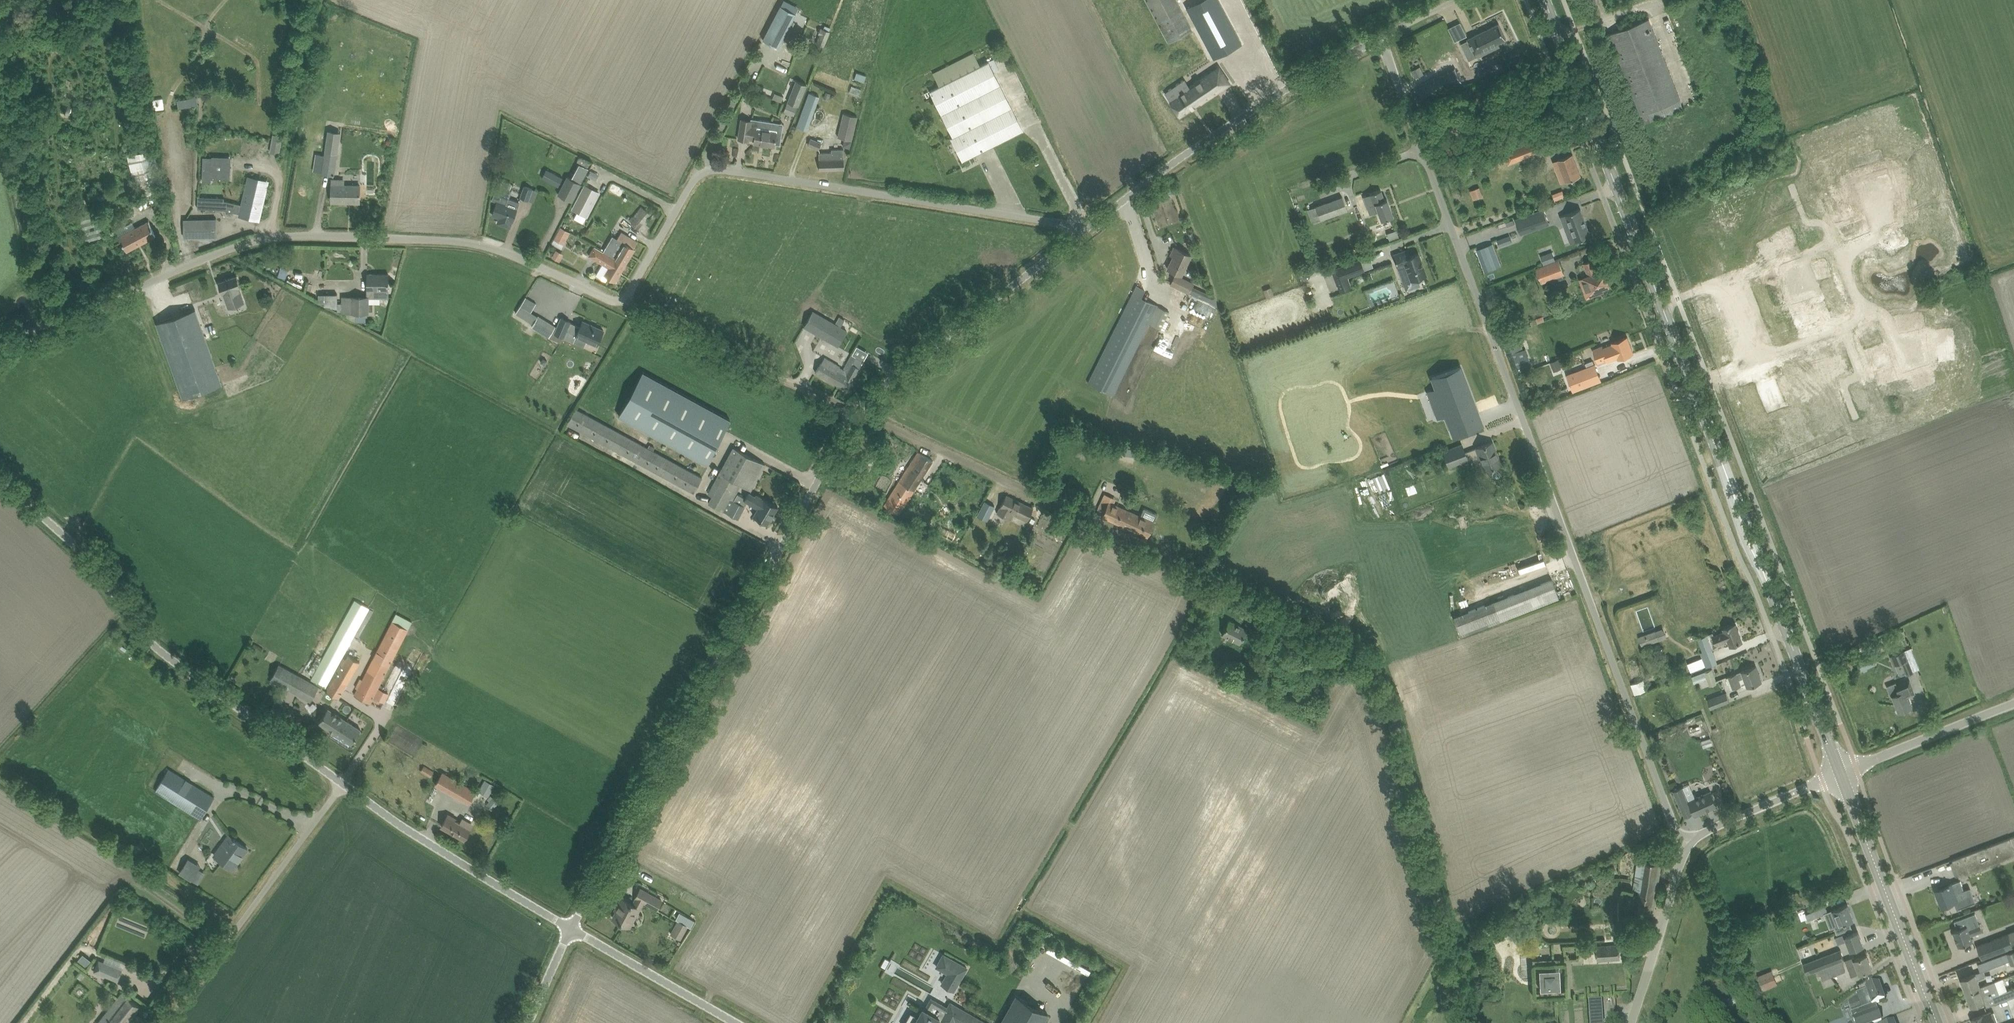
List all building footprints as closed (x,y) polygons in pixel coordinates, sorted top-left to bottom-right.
[(1169,42),(1193,30),(1177,0),(1147,0),(1169,42)] [(1213,58),(1242,43),(1219,0),(1200,0),(1186,7),(1213,58)] [(796,13),(780,5),(762,39),(778,47),(796,13)] [(1642,113),(1645,123),(1654,119),(1684,107),(1680,98),(1653,27),(1649,18),(1610,33),(1641,113),(1642,113)] [(1468,38),(1477,56),(1500,45),(1499,42),(1506,39),(1499,23),(1493,26),(1492,25),(1490,26),(1491,27),(1468,38)] [(820,34),(816,43),(824,46),(830,31),(821,27),(818,33),(820,34)] [(1162,50),(1159,52),(1164,62),(1167,60),(1196,45),(1190,35),(1162,50)] [(939,85),(930,90),(948,127),(953,136),(951,137),(963,160),(1022,130),(1021,127),(988,61),(980,65),(939,85)] [(1169,99),(1169,100),(1180,116),(1230,83),(1219,66),(1189,86),(1169,99)] [(1421,66),(1412,70),(1415,77),(1424,73),(1421,66)] [(1440,74),(1417,85),(1424,99),(1425,99),(1462,81),(1455,67),(1440,74)] [(855,78),(865,81),(867,75),(857,72),(855,78)] [(788,101),(799,105),(807,84),(796,80),(788,101)] [(772,97),(781,101),(783,96),(774,92),(772,97)] [(177,97),(177,106),(197,105),(196,96),(177,97)] [(151,98),(153,109),(164,108),(162,97),(151,98)] [(788,102),(784,111),(794,115),(797,106),(788,102)] [(805,103),(797,126),(806,130),(815,106),(805,103)] [(844,113),(839,136),(852,140),(857,116),(844,113)] [(740,128),(739,138),(748,140),(749,138),(755,139),(754,142),(775,145),(775,143),(780,144),(782,133),(777,132),(778,122),(758,119),(751,118),(751,120),(741,118),(740,128)] [(270,151),(280,153),(283,135),(278,135),(273,134),(270,151)] [(262,137),(260,149),(266,151),(269,138),(262,137)] [(1508,150),(1505,151),(1505,152),(1508,161),(1509,163),(1526,156),(1549,148),(1545,139),(1544,137),(1508,149),(1508,150)] [(809,144),(819,148),(821,142),(811,138),(809,144)] [(844,139),(842,146),(850,148),(852,141),(844,139)] [(153,148),(129,154),(133,170),(157,164),(153,148)] [(819,160),(819,170),(844,169),(843,148),(832,149),(832,152),(820,152),(820,159),(819,159),(819,160)] [(325,155),(322,173),(334,174),(337,153),(326,151),(325,155)] [(1563,157),(1558,159),(1553,161),(1561,183),(1581,175),(1573,153),(1563,157)] [(202,180),(211,181),(211,178),(230,179),(231,156),(212,156),(212,157),(203,156),(202,180)] [(1879,157),(1867,162),(1873,178),(1885,174),(1879,157)] [(570,175),(580,180),(587,167),(576,162),(570,175)] [(1867,162),(1856,166),(1862,183),(1873,178),(1867,162)] [(541,178),(558,187),(563,177),(546,168),(541,178)] [(590,169),(586,176),(594,180),(597,173),(590,169)] [(567,175),(557,194),(572,201),(575,194),(578,188),(581,183),(567,175)] [(241,213),(241,214),(259,218),(268,180),(249,176),(246,188),(243,204),(224,200),(224,197),(198,196),(198,207),(223,209),(241,213)] [(332,201),(360,201),(360,185),(344,185),(344,178),(332,178),(332,184),(332,201)] [(584,183),(571,208),(587,217),(600,192),(584,183)] [(498,222),(510,226),(512,221),(519,201),(509,198),(512,190),(497,185),(493,199),(497,201),(492,214),(500,217),(498,222)] [(525,185),(521,197),(529,199),(533,188),(525,185)] [(1483,195),(1479,187),(1471,190),(1474,198),(1477,197),(1483,195)] [(137,197),(141,209),(165,200),(161,188),(137,197)] [(1173,188),(1164,188),(1165,195),(1168,195),(1168,196),(1173,196),(1173,188)] [(1852,189),(1842,193),(1848,209),(1858,205),(1852,189)] [(1381,190),(1363,196),(1368,208),(1370,213),(1378,210),(1382,219),(1393,215),(1387,198),(1384,199),(1381,190)] [(101,192),(97,197),(102,201),(106,197),(101,192)] [(1842,193),(1833,197),(1838,212),(1848,209),(1842,193)] [(652,209),(629,195),(622,208),(623,209),(618,216),(629,223),(634,215),(644,222),(652,209)] [(1307,209),(1312,222),(1347,209),(1342,196),(1307,209)] [(1900,202),(1897,219),(1909,221),(1912,204),(1900,202)] [(1858,205),(1848,209),(1853,222),(1863,219),(1858,205)] [(1544,208),(1516,218),(1521,233),(1549,223),(1544,208)] [(1581,208),(1561,216),(1565,227),(1571,225),(1576,240),(1591,235),(1581,208)] [(1848,209),(1838,212),(1843,226),(1853,222),(1848,209)] [(97,211),(79,216),(87,241),(104,235),(97,211)] [(184,220),(185,237),(216,236),(216,219),(184,220)] [(128,224),(117,230),(120,236),(119,236),(122,242),(127,251),(156,235),(151,226),(148,221),(136,228),(133,221),(128,224)] [(560,226),(554,239),(564,244),(570,232),(569,231),(560,226)] [(1387,233),(1389,241),(1399,237),(1396,229),(1387,233)] [(1891,229),(1882,245),(1894,252),(1904,236),(1891,229)] [(608,244),(604,251),(614,257),(626,264),(635,248),(634,248),(638,241),(629,236),(621,231),(617,238),(616,240),(612,238),(608,244)] [(1510,235),(1497,240),(1500,246),(1512,241),(1510,235)] [(607,276),(615,281),(626,264),(614,257),(604,251),(594,245),(588,255),(603,263),(596,275),(605,280),(607,276)] [(1167,268),(1182,275),(1192,255),(1174,247),(1171,254),(1173,256),(1167,268)] [(554,248),(550,256),(559,261),(563,253),(554,248)] [(1405,262),(1411,280),(1426,274),(1418,252),(1410,255),(1408,249),(1408,248),(1393,254),(1397,265),(1405,262)] [(1331,269),(1340,291),(1351,287),(1347,276),(1364,270),(1360,258),(1331,269)] [(1537,268),(1542,282),(1565,274),(1560,259),(1537,268)] [(1582,280),(1582,282),(1582,284),(1587,297),(1605,291),(1604,287),(1609,285),(1606,275),(1603,269),(1597,271),(1593,259),(1584,263),(1589,275),(1585,276),(1584,277),(1583,278),(1582,279),(1582,280)] [(1825,262),(1814,266),(1820,282),(1832,278),(1825,262)] [(1784,271),(1771,271),(1771,289),(1784,289),(1784,271)] [(367,295),(367,297),(369,297),(388,297),(388,284),(388,274),(367,273),(367,283),(367,295)] [(1175,273),(1170,283),(1189,292),(1192,286),(1194,282),(1175,273)] [(237,275),(218,282),(222,291),(222,293),(224,292),(227,300),(229,306),(244,302),(239,287),(241,286),(240,285),(237,275)] [(1097,386),(1113,395),(1158,305),(1140,297),(1144,289),(1137,285),(1088,382),(1097,386)] [(325,294),(325,302),(337,302),(337,294),(325,294)] [(342,312),(347,312),(356,312),(369,312),(369,297),(367,297),(367,295),(342,295),(342,302),(342,306),(342,311),(342,312)] [(526,297),(521,305),(531,311),(536,303),(526,297)] [(1210,319),(1214,308),(1191,300),(1187,311),(1210,319)] [(1824,301),(1808,307),(1812,317),(1827,311),(1824,301)] [(1158,305),(1149,323),(1150,324),(1161,329),(1170,311),(1159,306),(1158,305)] [(1808,307),(1794,312),(1798,322),(1812,317),(1808,307)] [(196,309),(157,322),(183,397),(222,383),(206,337),(199,318),(196,309)] [(812,310),(803,326),(831,342),(838,346),(847,329),(840,326),(812,310)] [(1827,311),(1812,317),(1815,326),(1831,321),(1827,311)] [(533,326),(532,326),(549,336),(556,325),(552,323),(539,315),(534,323),(533,326)] [(558,326),(555,332),(563,336),(566,329),(577,334),(576,335),(576,336),(574,339),(573,341),(584,346),(587,339),(597,344),(600,339),(604,330),(583,320),(580,326),(570,321),(562,317),(558,326)] [(1812,317),(1798,322),(1802,331),(1815,326),(1812,317)] [(1952,333),(1934,334),(1934,346),(1952,345),(1952,333)] [(1603,345),(1594,349),(1598,361),(1607,358),(1608,360),(1618,356),(1619,358),(1634,352),(1627,336),(1613,342),(1613,344),(1604,348),(1603,345)] [(1521,340),(1509,344),(1512,353),(1515,352),(1524,349),(1521,340)] [(1952,345),(1934,346),(1934,359),(1952,358),(1952,345)] [(1887,346),(1877,349),(1883,365),(1892,361),(1887,346)] [(1585,357),(1593,356),(1592,347),(1583,348),(1585,357)] [(1524,349),(1515,352),(1521,367),(1532,363),(1526,348),(1524,349)] [(1877,349),(1867,353),(1873,369),(1883,365),(1877,349)] [(820,363),(815,371),(847,389),(859,367),(863,360),(851,354),(843,368),(839,366),(840,365),(824,356),(820,363)] [(1558,359),(1550,362),(1553,369),(1561,366),(1558,359)] [(1892,361),(1883,365),(1888,379),(1898,375),(1892,361)] [(1883,365),(1873,369),(1878,382),(1888,379),(1883,365)] [(1586,366),(1567,374),(1573,391),(1593,384),(1586,366)] [(1461,367),(1432,377),(1454,434),(1482,424),(1461,367)] [(1928,369),(1912,375),(1917,387),(1933,380),(1928,369)] [(619,415),(706,463),(731,419),(643,371),(619,415)] [(1775,381),(1760,387),(1769,411),(1784,406),(1775,381)] [(702,477),(575,408),(567,423),(694,492),(702,477)] [(1476,447),(1484,470),(1492,467),(1501,463),(1493,441),(1483,444),(1476,447)] [(1443,451),(1449,466),(1468,458),(1462,443),(1443,451)] [(1121,453),(1134,456),(1136,449),(1122,446),(1121,453)] [(741,483),(751,489),(765,463),(734,447),(720,472),(741,483)] [(884,504),(899,514),(928,469),(933,460),(918,451),(913,460),(884,504)] [(753,515),(767,523),(778,505),(764,497),(763,499),(749,491),(745,497),(737,493),(734,499),(729,497),(732,492),(735,493),(741,483),(720,472),(706,499),(737,518),(747,501),(758,507),(753,515)] [(1100,504),(1096,513),(1148,536),(1152,527),(1158,514),(1144,508),(1141,515),(1114,502),(1116,498),(1111,496),(1108,503),(1102,501),(1106,493),(1105,493),(1100,504)] [(1013,514),(1027,520),(1033,507),(1006,494),(998,513),(1011,519),(1013,514)] [(982,506),(977,514),(985,518),(987,520),(995,505),(985,500),(982,506)] [(1454,615),(1461,633),(1559,597),(1552,578),(1491,601),(1454,615)] [(1638,595),(1650,592),(1647,580),(1635,583),(1638,595)] [(311,678),(325,686),(369,608),(355,600),(311,678)] [(354,694),(370,702),(412,620),(396,612),(354,694)] [(1229,619),(1222,634),(1240,643),(1247,628),(1229,619)] [(1713,631),(1699,637),(1703,648),(1703,649),(1704,651),(1713,648),(1719,646),(1718,643),(1728,639),(1730,645),(1733,644),(1742,641),(1736,624),(1726,627),(1724,628),(1725,631),(1715,635),(1713,631)] [(1656,630),(1638,636),(1642,646),(1659,640),(1656,631),(1656,630)] [(1902,661),(1907,674),(1913,671),(1920,668),(1912,647),(1905,650),(1890,656),(1894,664),(1902,661)] [(1855,659),(1861,671),(1875,664),(1870,652),(1855,659)] [(327,691),(338,697),(360,661),(348,654),(327,691)] [(1634,692),(1647,688),(1636,655),(1624,659),(1634,692)] [(1703,657),(1688,662),(1692,671),(1707,666),(1703,657)] [(271,679),(310,701),(319,686),(279,664),(271,679)] [(1729,675),(1733,688),(1742,685),(1740,678),(1744,677),(1748,686),(1762,681),(1756,665),(1729,675)] [(1694,682),(1706,678),(1709,685),(1717,682),(1712,668),(1692,676),(1694,682)] [(1893,695),(1899,711),(1912,706),(1908,695),(1915,692),(1910,680),(1897,685),(1896,682),(1887,686),(1891,694),(1893,695)] [(378,688),(374,696),(385,702),(389,693),(378,688)] [(1708,699),(1711,708),(1729,701),(1726,692),(1708,699)] [(267,707),(279,716),(286,707),(274,698),(267,707)] [(319,722),(351,743),(361,729),(328,708),(319,722)] [(424,765),(420,771),(430,777),(430,776),(434,771),(425,766),(424,765)] [(126,777),(138,784),(144,774),(133,766),(126,777)] [(156,790),(200,818),(214,796),(169,768),(156,790)] [(435,784),(468,803),(475,791),(442,772),(435,784)] [(485,778),(478,790),(484,793),(487,787),(492,790),(495,784),(485,778)] [(1674,791),(1685,816),(1694,812),(1695,815),(1717,805),(1713,796),(1711,790),(1696,797),(1690,783),(1681,787),(1674,791)] [(492,796),(488,802),(494,807),(499,802),(492,796)] [(442,825),(464,838),(470,828),(469,827),(471,823),(463,818),(460,822),(455,819),(456,818),(448,814),(442,825)] [(213,831),(209,837),(215,840),(219,834),(213,831)] [(225,863),(233,868),(239,860),(239,859),(246,849),(247,849),(248,848),(228,834),(214,855),(225,863)] [(141,842),(133,846),(136,851),(143,848),(141,842)] [(187,860),(180,872),(191,879),(192,879),(198,868),(199,867),(187,860)] [(1638,912),(1654,914),(1661,863),(1638,860),(1634,889),(1638,890),(1638,894),(1626,892),(1625,902),(1635,903),(1637,903),(1636,910),(1638,911),(1638,912)] [(1954,902),(1957,909),(1976,901),(1970,887),(1964,889),(1961,882),(1949,885),(1949,886),(1938,890),(1943,905),(1954,902)] [(613,917),(630,926),(643,901),(658,909),(663,900),(640,888),(635,897),(636,897),(633,903),(621,897),(618,904),(620,905),(613,917)] [(1826,905),(1813,910),(1816,916),(1825,913),(1830,928),(1834,926),(1837,933),(1852,927),(1850,920),(1853,919),(1848,903),(1838,907),(1834,908),(1834,909),(1828,911),(1826,905)] [(1813,910),(1806,912),(1806,913),(1808,917),(1809,919),(1811,918),(1816,916),(1813,910)] [(1953,930),(1959,945),(1973,940),(1971,935),(1982,931),(1975,912),(1955,920),(1958,928),(1953,930)] [(679,919),(673,929),(683,934),(688,925),(679,919)] [(1847,939),(1851,949),(1863,945),(1858,931),(1846,935),(1845,932),(1836,936),(1838,943),(1847,939)] [(1978,945),(1982,957),(2013,946),(2009,933),(1978,945)] [(1597,945),(1598,960),(1620,958),(1619,944),(1597,945)] [(1987,968),(2010,960),(2012,964),(2013,963),(2013,949),(1984,961),(1987,968)] [(1841,950),(1814,960),(1817,969),(1827,965),(1842,959),(1845,958),(1841,950)] [(77,960),(85,966),(90,958),(81,953),(77,960)] [(967,967),(943,953),(936,966),(948,972),(942,983),(954,990),(967,967)] [(1845,959),(1851,975),(1860,972),(1860,973),(1872,968),(1867,954),(1855,959),(1854,956),(1845,959)] [(1819,969),(1825,985),(1835,981),(1831,975),(1846,970),(1842,959),(1827,965),(1827,966),(1819,969)] [(106,962),(101,973),(118,980),(123,969),(106,962)] [(1539,969),(1540,989),(1561,988),(1559,968),(1539,969)] [(1770,970),(1758,975),(1764,988),(1778,983),(1775,975),(1772,969),(1770,970)] [(1961,978),(1966,991),(1981,986),(1978,979),(1985,976),(1983,970),(1961,978)] [(1851,1013),(1855,1022),(1876,1022),(1881,1021),(1877,1008),(1876,1009),(1875,1005),(1885,1001),(1879,985),(1877,986),(1874,976),(1868,980),(1871,988),(1869,989),(1865,990),(1866,990),(1856,994),(1862,1009),(1851,1013)] [(1966,991),(1971,1004),(1981,1001),(1992,996),(1995,1003),(2007,998),(2013,996),(2013,987),(2008,990),(2007,990),(2008,991),(2000,994),(1995,980),(1981,986),(1966,991)] [(141,1005),(122,991),(97,1022),(127,1022),(141,1005)] [(1048,1013),(1017,996),(1001,1022),(1042,1022),(1048,1013)] [(939,1019),(947,1022),(955,1022),(963,1009),(950,1002),(946,1008),(937,1003),(932,1013),(923,1008),(918,1016),(910,1011),(904,1022),(937,1022),(939,1019)] [(1592,1004),(1593,1013),(1600,1013),(1600,1003),(1592,1004)] [(1972,1018),(1974,1022),(1999,1022),(1997,1019),(1994,1020),(1991,1011),(1982,1014),(1972,1018)]
